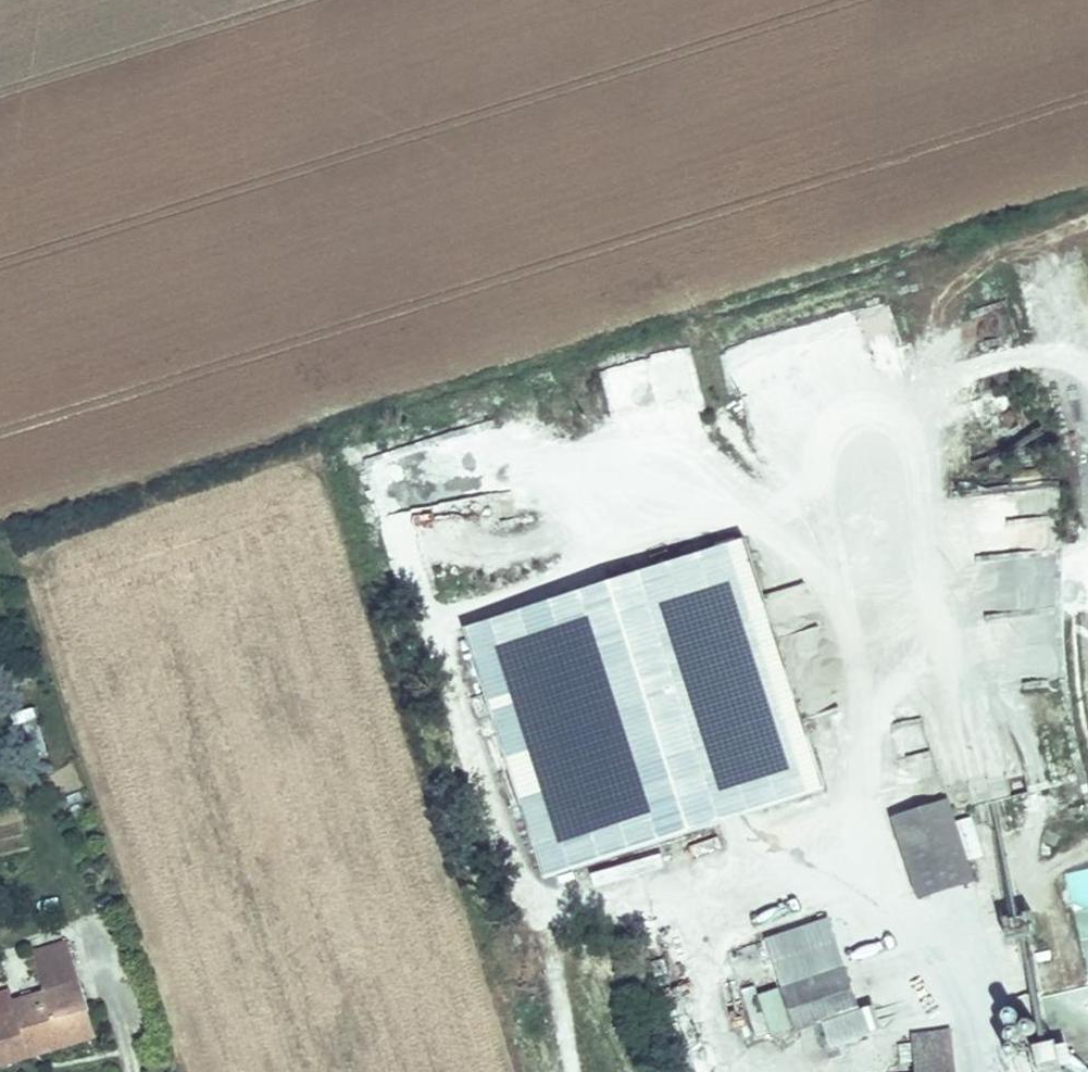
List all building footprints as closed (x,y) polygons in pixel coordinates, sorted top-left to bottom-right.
[(537,884),(797,801),(819,794),(741,552),(739,547),(481,629),(458,637),(487,729),(537,884)] [(899,766),(932,760),(925,723),(891,729),(899,766)] [(945,806),(919,814),(889,824),(915,902),(947,892),(971,884),(945,806)] [(1077,912),(1087,909),(1087,869),(1068,873),(1077,912)] [(1087,962),(1087,913),(1078,915),(1087,962)] [(831,931),(765,954),(764,955),(791,1031),(857,1007),(831,931)] [(19,1048),(16,1035),(68,1018),(64,1002),(83,997),(64,940),(27,951),(37,979),(0,991),(0,992),(4,1005),(0,1006),(0,1054),(19,1048)] [(757,986),(743,988),(751,1036),(765,1034),(757,986)] [(1038,1000),(1047,1043),(1062,1040),(1068,1071),(1087,1071),(1087,990),(1038,1000)] [(16,1035),(19,1048),(91,1024),(83,997),(64,1002),(68,1018),(16,1035)] [(945,1037),(911,1040),(914,1071),(905,1071),(902,1071),(949,1071),(945,1037)] [(1039,1071),(1065,1071),(1063,1044),(1037,1046),(1039,1071)]
